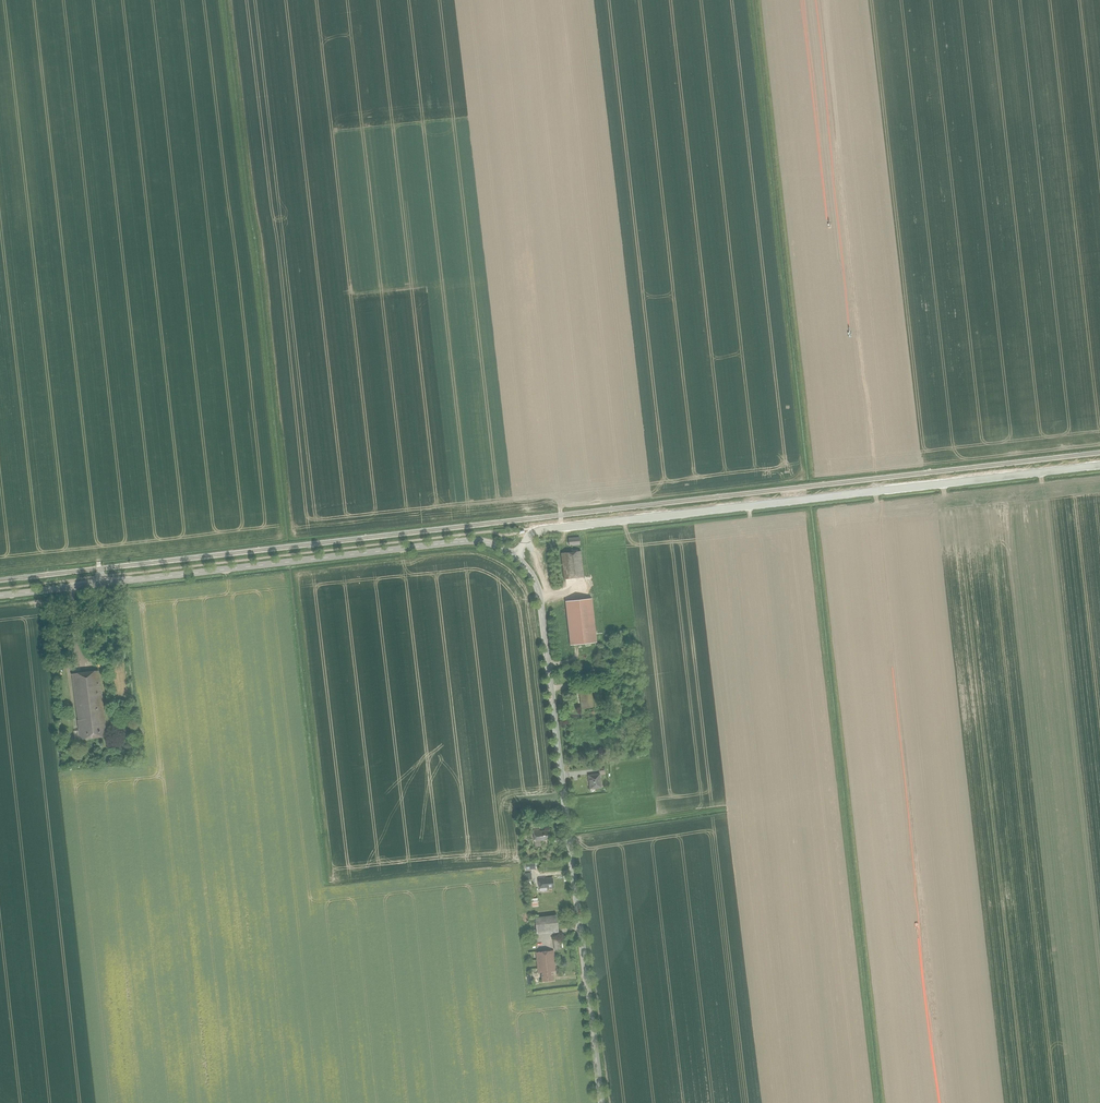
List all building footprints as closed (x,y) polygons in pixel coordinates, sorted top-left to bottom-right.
[(579,537),(569,538),(569,545),(580,544),(579,537)] [(582,551),(561,553),(564,579),(584,577),(582,551)] [(592,599),(566,602),(571,645),(597,642),(592,599)] [(98,666),(111,664),(110,657),(97,660),(98,666)] [(98,669),(69,672),(77,740),(106,737),(98,669)] [(591,692),(581,693),(583,710),(593,709),(591,692)] [(589,776),(591,786),(602,784),(601,775),(589,776)] [(550,832),(536,834),(537,844),(551,842),(550,832)] [(553,880),(541,881),(541,889),(554,889),(553,880)] [(529,898),(530,906),(538,906),(538,898),(529,898)] [(557,917),(537,919),(538,931),(558,929),(557,917)] [(556,952),(538,954),(541,974),(544,973),(545,982),(558,981),(555,952),(562,952),(561,940),(555,941),(556,952)]
